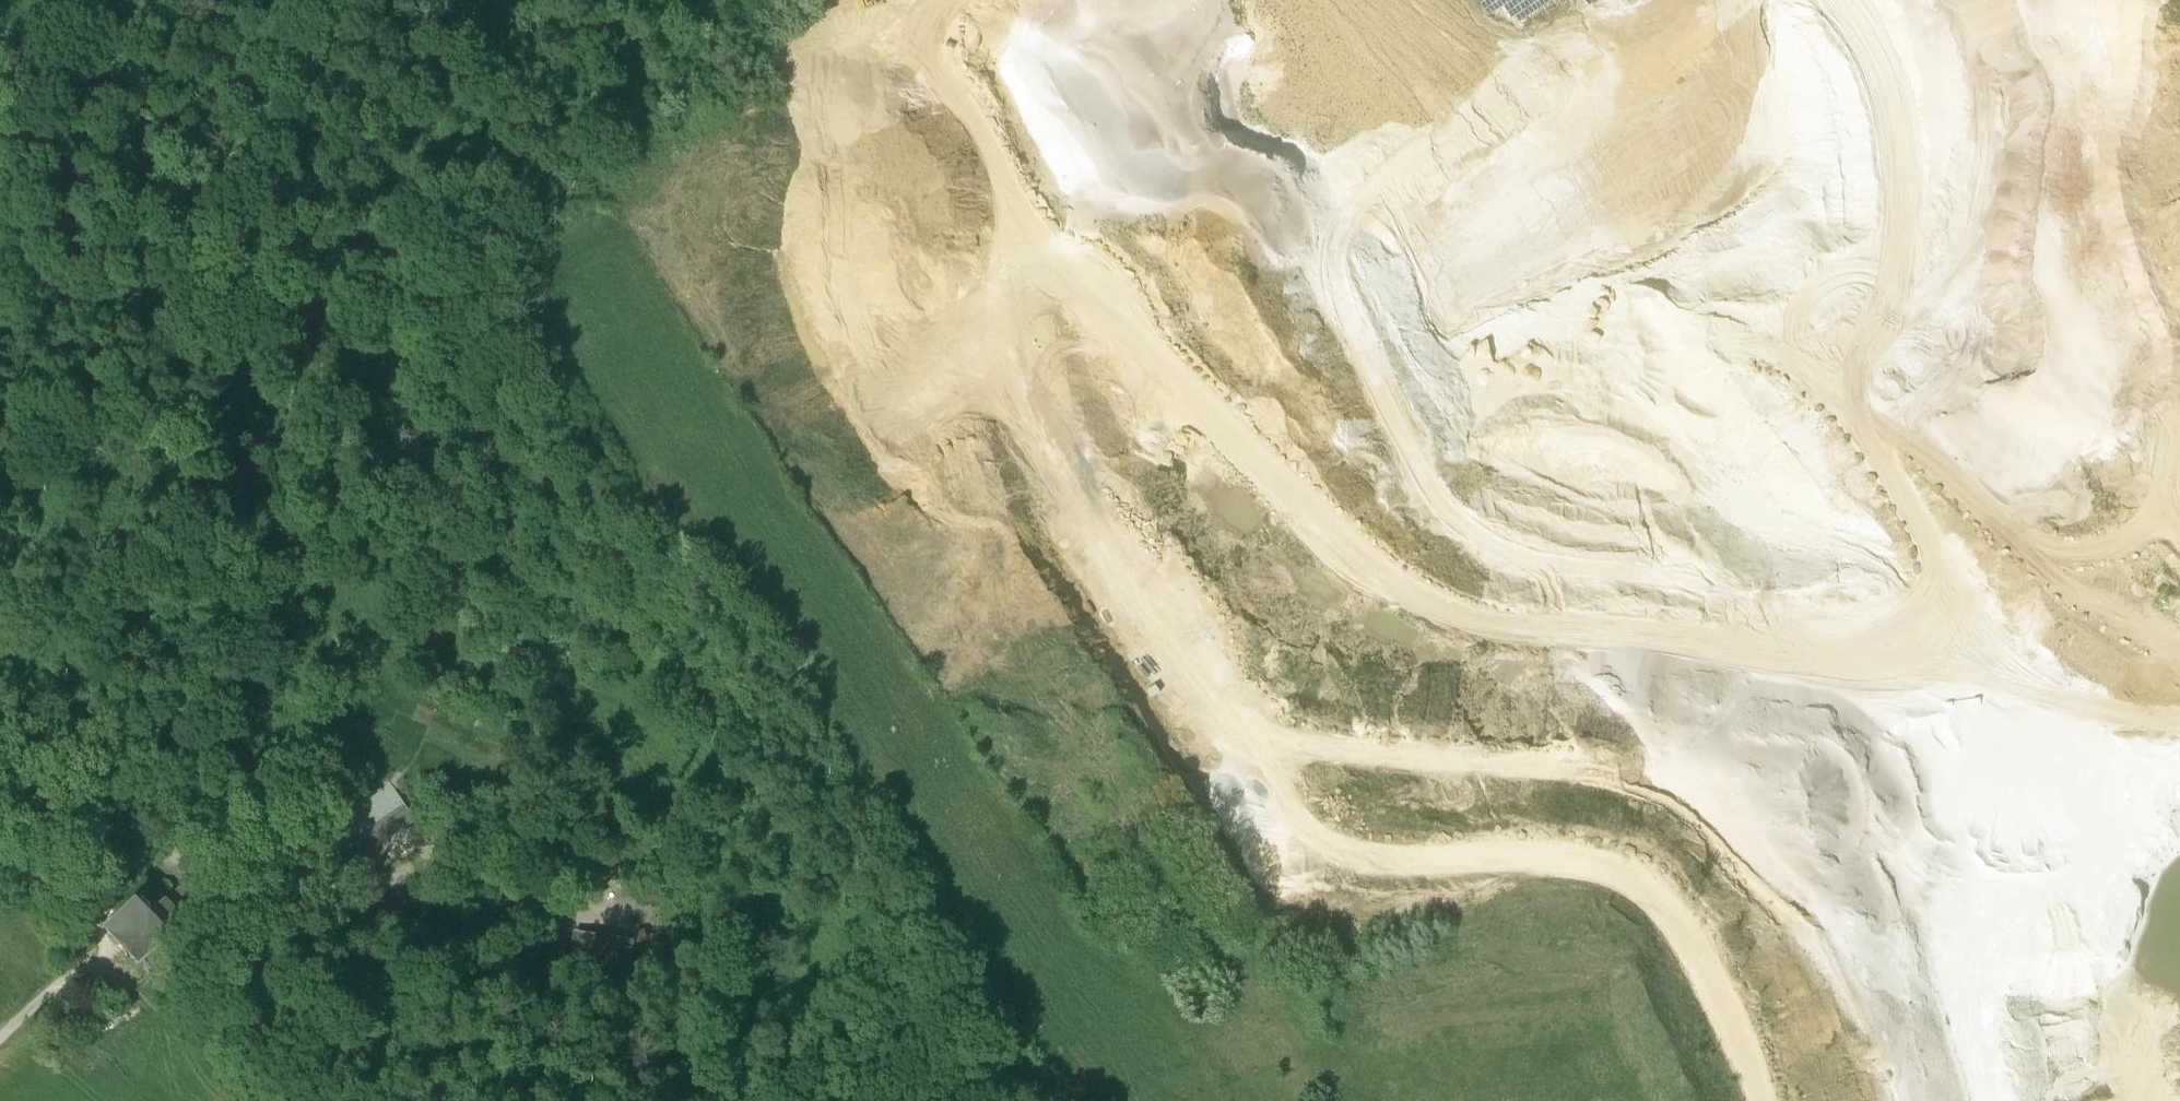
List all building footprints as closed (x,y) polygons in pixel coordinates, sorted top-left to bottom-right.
[(388,787),(301,847),(313,865),(328,855),(334,863),(341,864),(409,817),(388,787)] [(91,883),(79,895),(90,906),(102,894),(91,883)] [(188,889),(157,919),(178,940),(192,927),(200,934),(217,917),(188,889)] [(157,919),(142,903),(111,933),(145,970),(178,940),(157,919)] [(630,947),(577,939),(574,961),(627,969),(630,947)]
